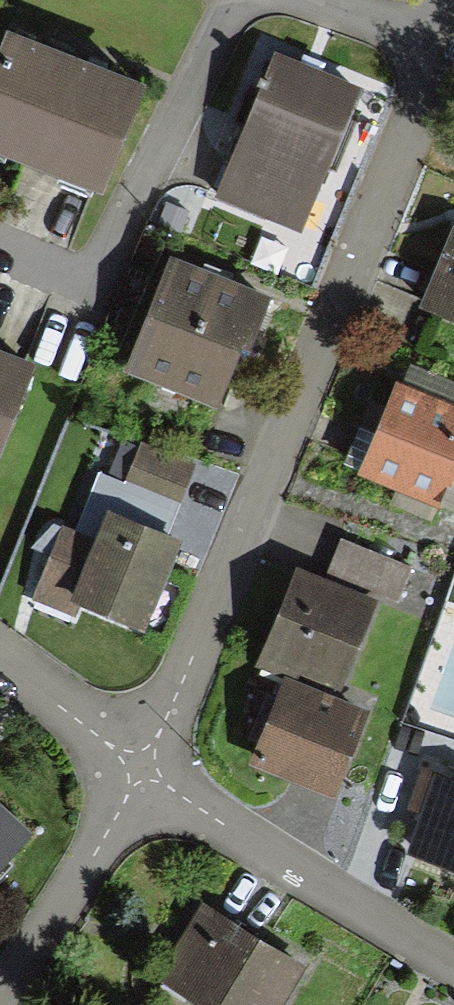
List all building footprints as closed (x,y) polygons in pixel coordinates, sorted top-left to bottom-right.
[(88,181),(122,80),(2,41),(0,47),(0,152),(88,181)] [(353,93),(274,67),(229,202),(308,228),(353,93)] [(424,307),(453,319),(453,237),(452,236),(424,307)] [(248,295),(172,270),(137,377),(212,402),(248,295)] [(0,360),(0,425),(19,367),(0,360)] [(431,500),(453,446),(453,422),(389,395),(358,469),(431,500)] [(169,511),(184,469),(138,453),(123,495),(169,511)] [(172,541),(106,517),(75,603),(141,626),(172,541)] [(59,532),(50,558),(75,566),(84,541),(59,532)] [(391,600),(402,570),(340,546),(329,576),(391,600)] [(261,658),(329,686),(364,605),(295,576),(261,658)] [(326,796),(353,721),(284,697),(257,772),(326,796)] [(453,865),(453,791),(435,785),(412,851),(453,865)] [(0,821),(0,853),(16,835),(0,821)] [(203,1004),(268,1004),(288,973),(198,917),(159,978),(203,1004)]
